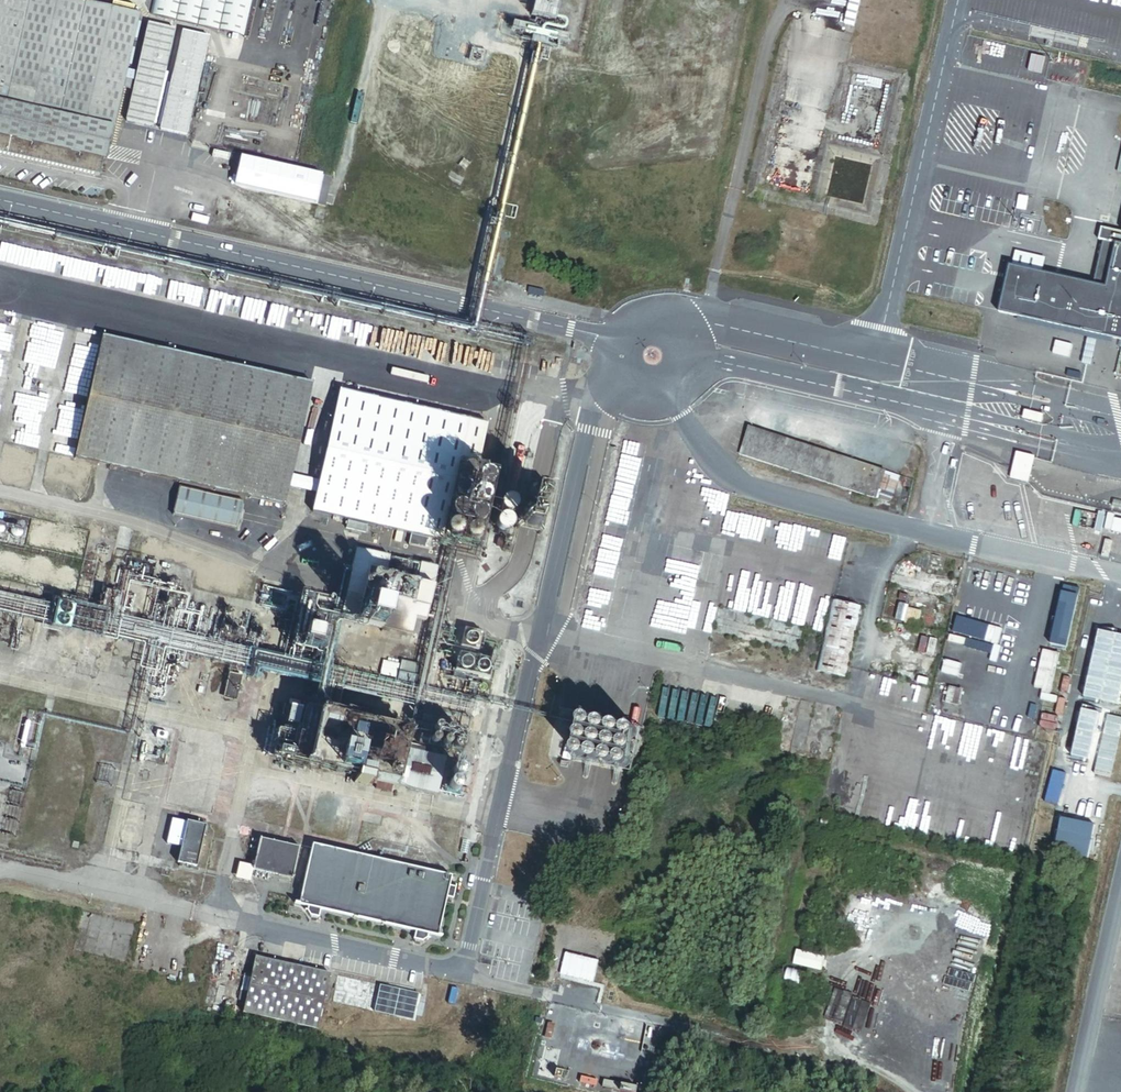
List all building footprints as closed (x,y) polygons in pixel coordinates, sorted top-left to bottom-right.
[(98,171),(101,157),(106,158),(122,85),(132,87),(124,122),(154,128),(177,25),(148,19),(136,69),(125,66),(138,10),(93,0),(0,0),(0,149),(98,171)] [(150,12),(244,34),(252,0),(153,0),(150,12)] [(553,1),(553,0),(540,0),(540,1),(539,2),(539,4),(540,6),(541,7),(542,8),(543,9),(545,10),(547,10),(549,9),(550,8),(552,7),(552,6),(553,4),(553,2),(553,1)] [(188,135),(211,33),(181,26),(158,129),(188,135)] [(1015,249),(1001,310),(1120,337),(1120,230),(1103,226),(1100,239),(1104,240),(1095,282),(1044,270),(1047,256),(1015,249)] [(284,504),(288,485),(291,473),(311,381),(101,335),(74,457),(284,504)] [(485,420),(338,387),(317,479),(315,491),(310,511),(410,533),(408,543),(429,547),(431,538),(458,544),(485,420)] [(1044,414),(1027,410),(1025,419),(1042,424),(1044,414)] [(885,469),(748,423),(738,453),(875,499),(877,495),(885,469)] [(1017,450),(1015,458),(1033,463),(1035,455),(1017,450)] [(1033,463),(1015,458),(1011,477),(1029,481),(1033,463)] [(901,474),(885,469),(877,495),(892,500),(901,474)] [(489,482),(490,480),(490,478),(490,476),(489,474),(488,473),(486,471),(484,471),(482,470),(480,471),(478,471),(476,472),(475,474),(474,476),(474,478),(474,480),(475,482),(476,484),(477,485),(479,486),(481,487),(483,487),(485,486),(487,485),(488,484),(489,482)] [(288,485),(315,491),(317,479),(291,473),(288,485)] [(244,498),(179,484),(173,513),(237,527),(244,498)] [(485,501),(486,499),(486,497),(486,495),(485,493),(484,491),(482,490),(480,489),(478,489),(476,489),(474,490),(472,491),(471,493),(470,495),(470,497),(470,499),(471,501),(472,502),(473,504),(475,505),(477,505),(479,505),(481,505),(483,504),(484,503),(485,501)] [(516,507),(517,505),(517,503),(517,501),(516,499),(514,498),(513,497),(511,496),(509,496),(507,496),(505,497),(503,498),(502,499),(501,501),(501,503),(501,505),(501,507),(502,509),(504,510),(506,511),(508,512),(510,512),(512,511),(514,510),(515,509),(516,507)] [(481,520),(482,518),(482,516),(482,514),(481,512),(480,511),(478,509),(476,508),(474,508),(472,508),(470,509),(468,510),(467,512),(466,514),(466,516),(466,518),(466,520),(467,522),(469,523),(471,524),(473,525),(475,525),(477,524),(479,523),(480,522),(481,520)] [(512,527),(512,525),(513,523),(512,521),(511,519),(510,517),(508,516),(506,515),(504,515),(502,515),(501,516),(499,517),(497,519),(497,521),(496,523),(496,525),(497,527),(498,528),(500,530),(501,531),(503,531),(505,531),(507,531),(509,530),(511,529),(512,527)] [(24,534),(24,532),(24,531),(23,529),(22,528),(21,527),(19,526),(17,526),(16,526),(14,527),(13,528),(12,529),(11,531),(10,532),(11,534),(11,536),(12,537),(13,538),(15,539),(16,539),(18,540),(20,539),(21,538),(23,537),(23,536),(24,534)] [(477,539),(477,537),(478,535),(477,533),(476,531),(475,529),(473,528),(471,527),(469,527),(467,527),(465,528),(464,529),(462,531),(462,532),(461,534),(461,537),(462,538),(463,540),(464,542),(466,543),(468,543),(470,543),(472,543),(474,542),(476,540),(477,539)] [(49,538),(48,535),(47,533),(46,531),(44,530),(42,529),(40,529),(38,529),(35,530),(34,531),(32,533),(31,535),(31,537),(31,540),(31,542),(33,544),(34,545),(36,546),(39,547),(41,547),(43,546),(45,545),(47,544),(48,542),(49,540),(49,538)] [(73,543),(72,541),(72,539),(70,537),(68,536),(66,535),(64,535),(62,535),(60,536),(58,537),(56,539),(55,541),(55,543),(55,546),(56,548),(57,550),(59,551),(60,552),(63,553),(65,553),(67,552),(69,551),(71,550),(72,548),(73,546),(73,543)] [(390,554),(357,546),(340,615),(412,633),(416,617),(425,619),(438,565),(421,561),(416,581),(386,573),(390,554)] [(19,567),(20,565),(20,563),(19,561),(19,559),(17,558),(15,556),(14,556),(12,555),(10,556),(8,556),(6,558),(5,559),(4,561),(3,563),(3,565),(4,567),(5,569),(7,570),(8,571),(10,572),(13,572),(15,571),(16,570),(18,569),(19,567)] [(74,577),(74,576),(74,574),(73,573),(72,571),(71,570),(69,569),(67,569),(66,570),(64,570),(63,571),(62,572),(61,574),(61,576),(61,577),(61,579),(62,580),(63,582),(65,582),(67,583),(68,583),(70,582),(71,582),(73,580),(74,579),(74,577)] [(1064,585),(1051,642),(1067,646),(1081,588),(1064,585)] [(844,676),(861,605),(834,598),(817,669),(844,676)] [(322,630),(308,626),(304,639),(318,643),(322,630)] [(491,658),(458,651),(454,668),(487,676),(491,658)] [(366,785),(368,779),(434,794),(442,757),(405,748),(409,732),(369,723),(373,708),(344,701),(341,717),(316,711),(304,764),(353,776),(351,781),(366,785)] [(300,707),(289,705),(285,723),(296,725),(300,707)] [(597,725),(597,723),(597,722),(596,720),(595,719),(594,718),(592,718),(591,717),(589,718),(588,718),(586,719),(585,720),(585,722),(584,723),(584,725),(585,726),(586,728),(587,729),(588,730),(590,730),(591,730),(593,730),(594,729),(595,728),(596,726),(597,725)] [(612,728),(612,727),(611,725),(611,724),(610,722),(608,722),(607,721),(605,721),(604,721),(602,721),(601,722),(600,724),(599,725),(599,727),(599,728),(600,730),(600,731),(602,732),(603,733),(604,733),(606,733),(608,733),(609,732),(610,731),(611,730),(612,728)] [(626,731),(626,730),(626,728),(625,727),(624,726),(623,725),(622,724),(620,724),(619,724),(617,725),(616,726),(615,727),(614,728),(614,730),(614,731),(614,733),(615,734),(616,735),(618,736),(619,736),(621,736),(622,736),(624,735),(625,734),(626,733),(626,731)] [(441,731),(441,729),(441,728),(440,726),(439,725),(437,725),(435,725),(434,726),(433,727),(432,729),(432,731),(433,732),(434,733),(436,734),(437,734),(439,734),(440,733),(441,731)] [(640,735),(641,733),(640,732),(640,730),(639,729),(637,728),(636,727),(634,727),(633,727),(631,728),(630,729),(629,730),(628,732),(628,733),(628,735),(629,736),(629,737),(631,739),(632,739),(634,740),(635,740),(637,739),(638,739),(639,738),(640,736),(640,735)] [(452,734),(452,732),(452,731),(451,729),(449,728),(448,728),(446,728),(444,729),(443,731),(443,732),(443,734),(444,735),(445,737),(447,737),(448,737),(450,737),(451,736),(452,734)] [(462,737),(463,735),(462,733),(461,732),(460,731),(458,731),(456,731),(455,732),(454,733),(453,735),(453,736),(454,738),(455,739),(457,740),(459,740),(460,739),(462,738),(462,737)] [(593,740),(593,738),(593,736),(592,735),(591,734),(590,733),(589,732),(587,732),(586,732),(584,733),(583,734),(582,735),(581,736),(581,738),(581,739),(581,741),(582,742),(583,743),(585,744),(586,745),(588,745),(589,744),(591,744),(592,742),(593,741),(593,740)] [(608,743),(608,741),(608,740),(607,738),(606,737),(605,736),(604,735),(602,735),(600,735),(599,736),(598,737),(597,738),(596,739),(596,741),(596,743),(596,744),(597,745),(598,747),(600,747),(601,748),(603,748),(604,747),(606,747),(607,745),(608,744),(608,743)] [(438,742),(438,741),(438,739),(437,737),(435,737),(434,736),(432,736),(431,737),(430,739),(429,740),(429,742),(430,744),(431,745),(433,745),(434,746),(436,745),(437,744),(438,742)] [(623,746),(623,745),(622,743),(622,742),(621,740),(620,739),(618,739),(616,738),(615,739),(614,739),(612,740),(611,741),(610,743),(610,744),(610,746),(611,748),(611,749),(613,750),(614,751),(616,751),(617,751),(619,751),(620,750),(621,749),(622,748),(623,746)] [(449,745),(449,744),(449,742),(448,741),(447,740),(445,739),(443,739),(442,740),(441,741),(440,743),(440,745),(441,746),(442,748),(443,748),(445,748),(447,748),(448,747),(449,745)] [(637,749),(637,748),(637,746),(636,744),(635,743),(634,742),(632,742),(631,741),(629,742),(628,742),(627,743),(626,744),(625,746),(625,747),(625,749),(625,750),(626,752),(627,753),(628,754),(630,754),(632,754),(633,754),(635,753),(636,752),(637,751),(637,749)] [(460,748),(460,747),(460,745),(459,743),(457,742),(456,742),(454,742),(453,743),(451,744),(451,746),(451,748),(452,749),(453,751),(454,751),(456,751),(458,751),(459,750),(460,748)] [(299,753),(299,751),(299,750),(298,748),(297,747),(296,746),(294,745),(292,745),(291,745),(289,746),(288,747),(287,748),(286,750),(286,751),(286,753),(286,755),(287,756),(288,757),(290,758),(291,759),(293,759),(295,758),(296,757),(298,756),(299,755),(299,753)] [(590,754),(591,752),(590,751),(589,749),(589,748),(587,747),(586,747),(584,746),(583,747),(581,747),(580,748),(579,749),(578,751),(578,752),(578,754),(578,755),(579,757),(580,758),(582,759),(583,759),(585,759),(586,759),(588,758),(589,757),(590,755),(590,754)] [(605,757),(605,756),(605,754),(604,753),(603,751),(602,750),(601,750),(599,750),(597,750),(596,750),(595,751),(594,752),(593,754),(593,755),(593,757),(593,759),(594,760),(595,761),(597,762),(598,762),(600,762),(601,762),(603,761),(604,760),(605,759),(605,757)] [(620,760),(620,759),(620,757),(619,756),(618,754),(617,754),(615,753),(614,753),(612,753),(610,754),(609,755),(608,756),(608,757),(607,759),(607,760),(608,762),(609,763),(610,764),(611,765),(613,765),(614,765),(616,765),(617,764),(619,763),(619,762),(620,760)] [(634,764),(634,762),(634,760),(633,759),(632,758),(631,757),(629,756),(628,756),(626,756),(625,757),(623,758),(622,759),(622,760),(621,762),(622,764),(622,765),(623,766),(624,768),(625,768),(627,769),(629,769),(630,768),(631,768),(633,766),(633,765),(634,764)] [(459,764),(446,761),(438,793),(462,798),(465,788),(454,786),(459,764)] [(1066,774),(1054,771),(1046,801),(1058,805),(1066,774)] [(1096,825),(1063,817),(1056,849),(1088,857),(1096,825)] [(196,865),(205,823),(187,819),(178,861),(196,865)] [(296,846),(259,837),(252,868),(289,877),(296,846)] [(448,877),(310,845),(296,905),(435,937),(448,877)] [(824,954),(797,948),(794,962),(821,969),(824,954)] [(328,971),(254,954),(250,973),(244,1000),(241,1011),(315,1028),(328,971)] [(413,1019),(419,992),(337,972),(330,999),(413,1019)]
